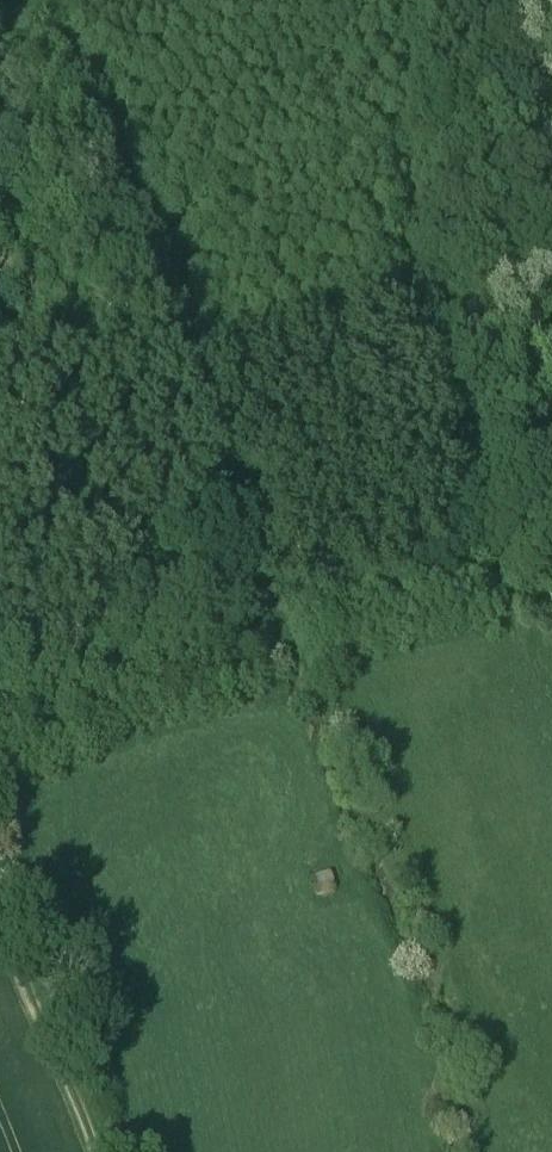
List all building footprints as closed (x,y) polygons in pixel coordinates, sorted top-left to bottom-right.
[(329,869),(311,878),(317,890),(335,881),(329,869)]
